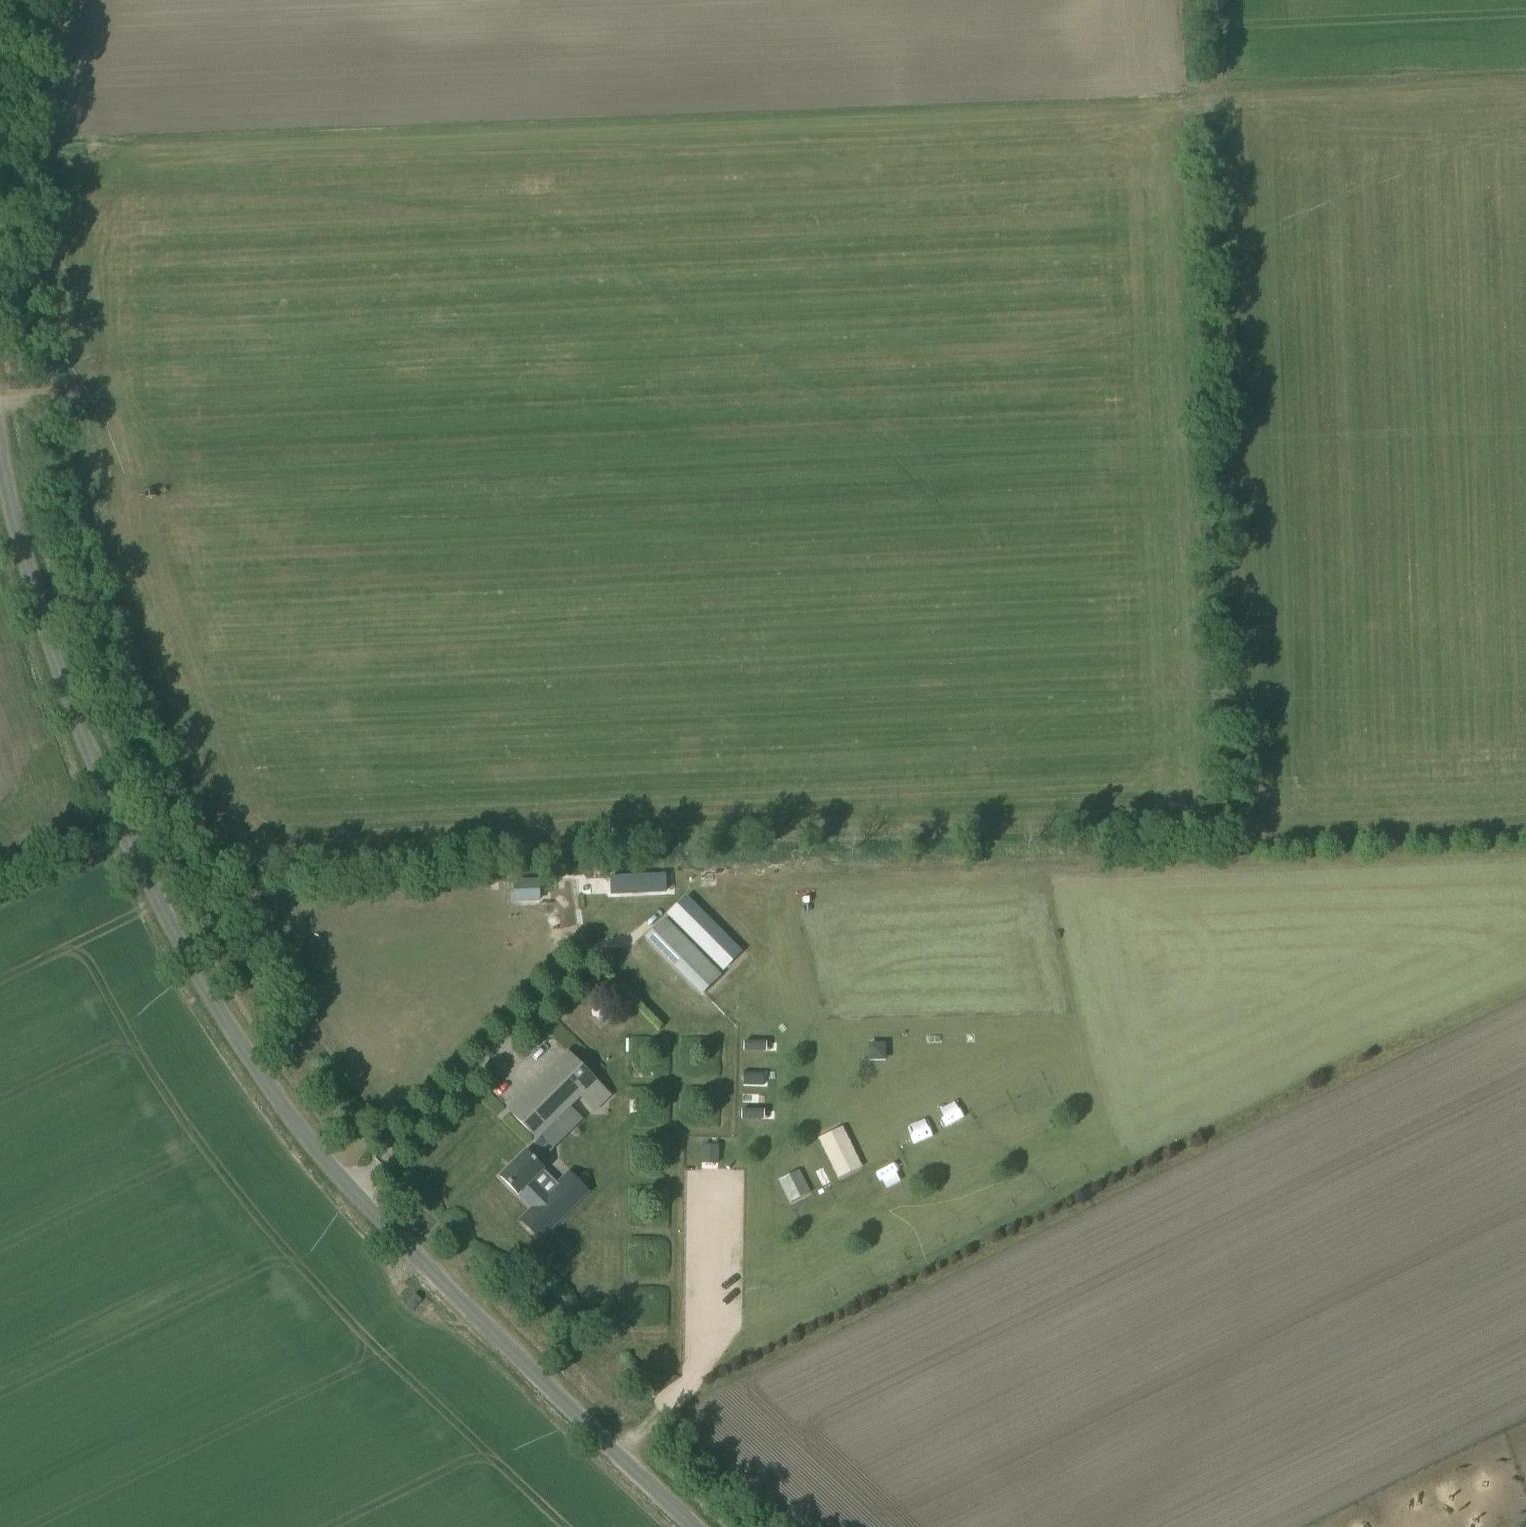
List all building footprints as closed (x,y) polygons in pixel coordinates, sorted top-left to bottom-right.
[(537,889),(513,891),(513,900),(537,899),(537,889)] [(665,918),(645,938),(701,996),(722,976),(665,918)] [(510,1111),(535,1137),(536,1136),(536,1137),(580,1094),(594,1109),(608,1095),(593,1080),(594,1079),(568,1054),(510,1111)] [(494,1088),(509,1103),(525,1088),(510,1072),(494,1088)] [(536,1208),(523,1221),(539,1237),(585,1191),(569,1175),(547,1197),(532,1182),(544,1170),(537,1164),(551,1150),(540,1138),(526,1152),(525,1151),(500,1176),(518,1195),(521,1192),(536,1208)]
